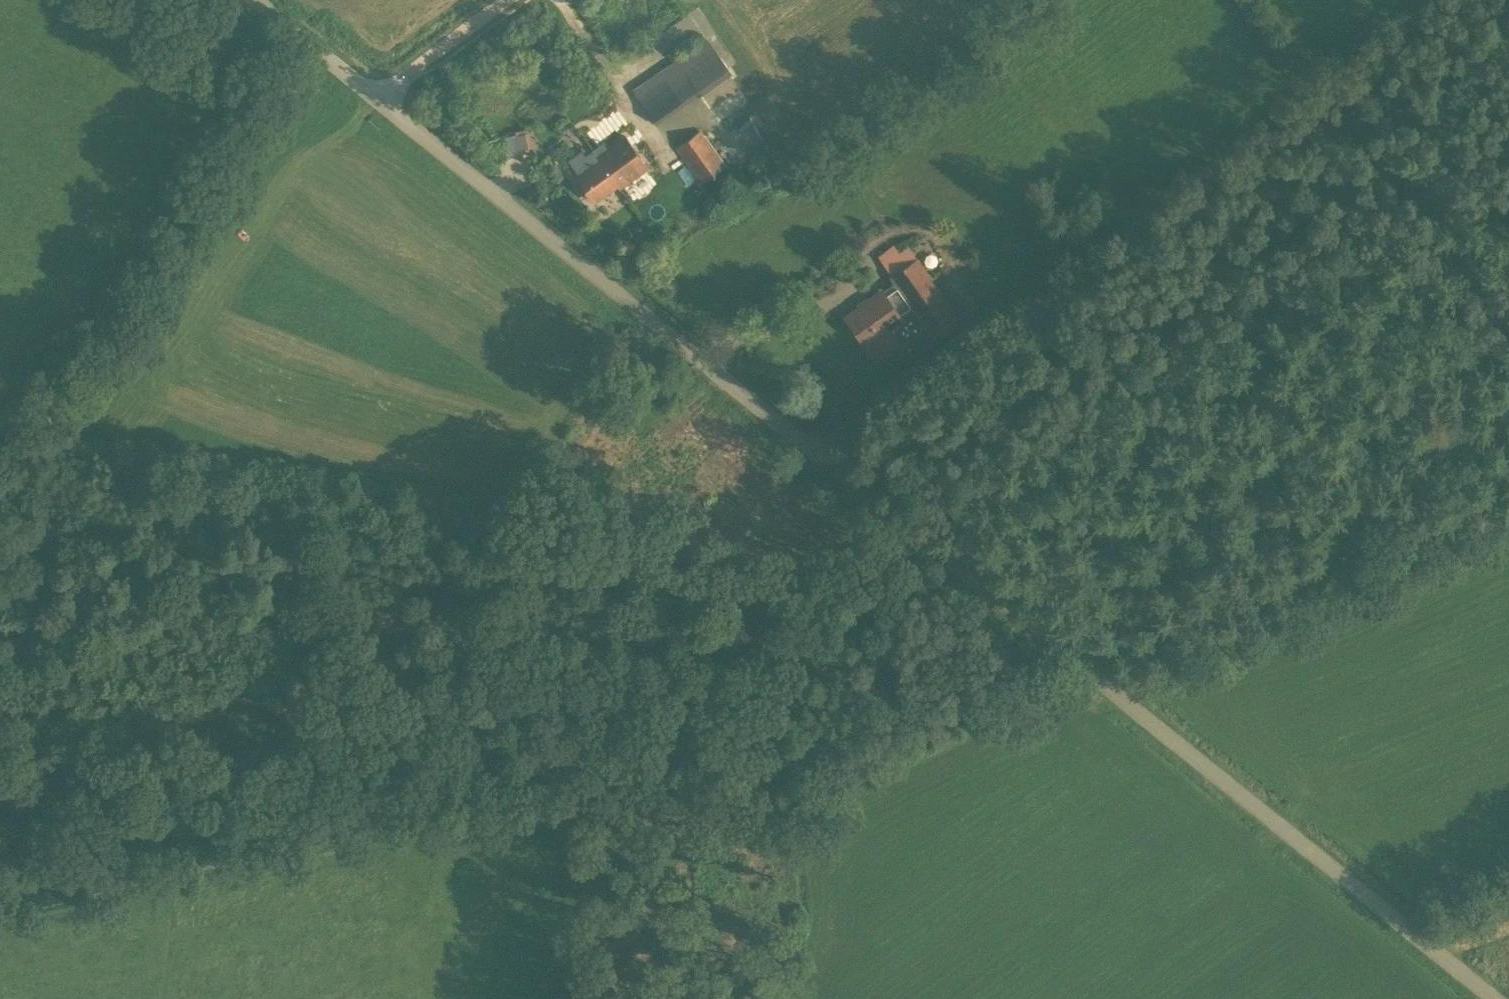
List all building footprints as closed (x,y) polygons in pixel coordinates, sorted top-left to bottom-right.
[(758,111),(752,103),(720,56),(709,40),(677,62),(683,72),(641,101),(653,120),(697,90),(720,125),(723,123),(729,132),(753,115),(758,111)] [(528,129),(515,130),(517,147),(530,145),(528,129)] [(675,148),(700,184),(727,165),(701,129),(675,148)] [(625,136),(597,156),(604,166),(608,164),(612,170),(619,166),(623,172),(613,179),(620,188),(648,168),(625,136)] [(604,166),(597,156),(594,157),(597,161),(576,176),(594,201),(617,184),(620,188),(613,179),(623,172),(619,166),(612,170),(608,164),(604,166)] [(875,256),(894,282),(845,316),(866,346),(867,345),(877,358),(900,342),(890,329),(902,320),(900,318),(913,309),(935,340),(963,321),(911,248),(901,255),(893,243),(875,256)]
